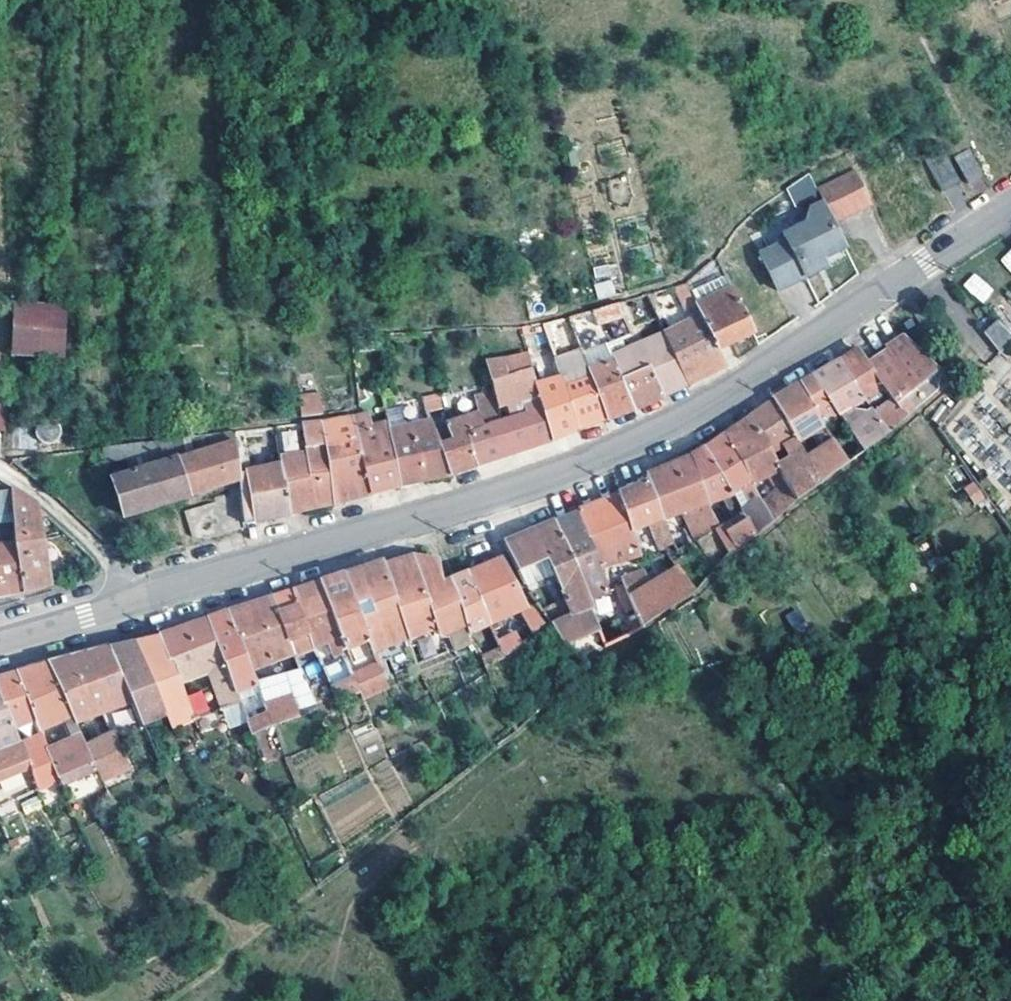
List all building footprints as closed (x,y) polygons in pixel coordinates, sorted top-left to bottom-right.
[(988,180),(976,154),(959,162),(972,188),(988,180)] [(961,187),(946,155),(928,164),(943,196),(961,187)] [(823,195),(830,207),(839,226),(877,208),(862,176),(823,195)] [(802,270),(808,283),(832,272),(828,264),(852,251),(839,226),(830,207),(809,216),(804,232),(789,238),(792,245),(791,246),(802,270)] [(802,270),(791,246),(766,258),(784,295),(808,283),(802,270)] [(1010,274),(1010,249),(999,260),(1010,274)] [(961,289),(986,302),(995,286),(970,272),(961,289)] [(612,279),(595,284),(599,299),(616,294),(612,279)] [(737,292),(733,281),(696,298),(701,308),(737,292)] [(720,354),(701,308),(696,298),(691,286),(682,289),(680,289),(695,324),(668,336),(673,350),(690,390),(709,381),(727,371),(720,354)] [(701,308),(720,354),(739,345),(757,336),(737,292),(701,308)] [(68,311),(18,309),(15,358),(65,362),(67,325),(68,311)] [(916,326),(911,318),(903,323),(908,331),(916,326)] [(546,327),(557,362),(558,365),(585,355),(573,319),(546,327)] [(1000,321),(987,335),(1004,352),(1010,344),(1010,331),(1000,321)] [(891,345),(872,357),(902,400),(905,398),(912,392),(945,364),(924,347),(904,332),(890,341),(891,345)] [(654,378),(664,401),(678,395),(690,390),(673,350),(668,336),(633,353),(617,360),(618,364),(627,390),(654,378)] [(878,404),(894,426),(914,411),(905,398),(902,400),(872,357),(862,344),(853,349),(843,355),(870,392),(878,404)] [(870,392),(843,355),(831,362),(818,370),(845,409),(870,392)] [(554,444),(539,389),(532,358),(489,365),(497,395),(501,411),(525,405),(529,421),(505,426),(504,422),(470,439),(477,471),(522,455),(547,447),(554,444)] [(558,365),(557,362),(548,365),(553,384),(539,389),(554,444),(566,438),(579,433),(563,381),(558,365)] [(618,364),(591,374),(608,422),(629,414),(664,401),(654,378),(627,390),(618,364)] [(853,457),(870,444),(854,421),(845,409),(818,370),(811,374),(806,378),(830,420),(841,438),(853,457)] [(608,422),(591,374),(590,371),(563,381),(579,433),(593,428),(608,422)] [(803,436),(830,420),(806,378),(791,387),(780,394),(803,436)] [(398,400),(396,387),(386,391),(388,403),(398,400)] [(922,404),(912,392),(905,398),(914,411),(922,404)] [(801,495),(826,478),(813,453),(803,436),(780,394),(766,404),(756,410),(801,495)] [(464,475),(477,471),(470,439),(504,422),(501,411),(497,395),(479,399),(484,419),(448,430),(449,437),(439,440),(451,479),(464,475)] [(327,417),(324,396),(303,400),(306,421),(327,417)] [(426,401),(431,416),(449,410),(445,396),(426,401)] [(431,416),(426,401),(405,406),(413,430),(434,424),(431,416)] [(357,412),(357,403),(346,405),(347,416),(357,412)] [(878,404),(854,421),(870,444),(894,426),(878,404)] [(0,406),(0,433),(6,434),(8,406),(0,406)] [(730,429),(760,481),(774,472),(782,483),(767,494),(779,515),(801,495),(756,410),(739,423),(730,429)] [(402,491),(394,436),(392,426),(372,431),(369,418),(362,419),(359,420),(370,483),(373,498),(389,494),(402,491)] [(370,483),(359,420),(324,427),(326,444),(335,508),(356,502),(373,498),(370,483)] [(54,424),(49,424),(45,425),(42,427),(39,430),(38,435),(38,439),(40,443),(43,446),(47,448),(51,449),(55,448),(59,445),(61,442),(62,438),(62,433),(61,429),(58,426),(54,424)] [(434,424),(413,430),(420,455),(418,455),(428,485),(439,482),(451,479),(439,440),(434,424)] [(283,466),(283,469),(289,520),(313,514),(335,508),(326,444),(324,427),(307,427),(280,429),(283,456),(283,466)] [(748,507),(761,530),(779,515),(767,494),(760,481),(730,429),(720,436),(710,442),(738,490),(748,507)] [(394,436),(402,491),(428,485),(418,455),(420,455),(413,430),(394,436)] [(246,433),(237,435),(238,445),(242,482),(243,497),(245,522),(259,520),(260,525),(273,521),(289,520),(283,469),(252,474),(246,433)] [(238,445),(237,435),(211,438),(175,443),(137,448),(106,452),(108,468),(149,461),(151,474),(114,485),(125,521),(228,489),(227,485),(242,482),(238,445)] [(826,478),(853,457),(841,438),(813,453),(826,478)] [(713,498),(738,490),(710,442),(702,447),(696,450),(713,498)] [(722,523),(713,498),(696,450),(672,461),(652,470),(653,475),(668,514),(690,507),(700,535),(719,524),(722,523)] [(622,488),(637,526),(651,521),(660,544),(677,538),(668,514),(653,475),(634,483),(622,488)] [(976,481),(964,487),(974,505),(985,500),(976,481)] [(243,497),(242,482),(227,485),(228,489),(232,500),(243,497)] [(637,526),(622,488),(602,496),(582,505),(583,507),(606,563),(644,548),(646,548),(637,526)] [(19,547),(26,597),(40,593),(50,590),(41,523),(53,522),(41,511),(12,491),(16,547),(19,547)] [(246,532),(245,522),(243,497),(232,500),(185,515),(193,540),(207,544),(246,532)] [(569,513),(559,517),(586,575),(595,594),(616,586),(606,563),(583,507),(569,513)] [(722,523),(719,524),(734,547),(761,530),(748,507),(722,523)] [(554,615),(578,609),(595,605),(599,603),(595,594),(586,575),(559,517),(529,530),(509,538),(522,566),(531,581),(559,569),(570,595),(546,603),(554,615)] [(26,597),(19,547),(16,547),(0,550),(0,602),(26,597)] [(467,622),(451,584),(444,587),(441,563),(416,559),(386,569),(393,591),(409,641),(436,625),(440,633),(467,622)] [(469,576),(490,624),(522,611),(534,635),(545,626),(534,611),(528,609),(502,562),(484,569),(469,576)] [(393,591),(386,569),(385,565),(361,573),(344,578),(374,654),(409,641),(393,591)] [(696,591),(677,567),(663,576),(650,584),(646,571),(622,579),(642,625),(696,591)] [(471,633),(490,624),(469,576),(460,580),(451,584),(467,622),(471,633)] [(384,681),(374,654),(344,578),(334,582),(321,586),(347,658),(349,661),(360,690),(384,681)] [(337,661),(347,658),(321,586),(305,591),(292,595),(316,650),(330,645),(337,661)] [(274,600),(296,659),(309,692),(329,684),(330,684),(324,670),(316,650),(292,595),(282,598),(274,600)] [(248,610),(228,617),(252,678),(296,659),(274,600),(248,610)] [(595,605),(578,609),(554,615),(556,617),(570,641),(604,624),(595,605)] [(217,621),(208,624),(233,685),(242,706),(240,707),(246,721),(254,739),(274,731),(265,710),(263,705),(252,678),(228,617),(217,621)] [(233,685),(208,624),(206,618),(180,628),(165,635),(167,638),(161,641),(194,726),(209,720),(215,718),(240,707),(242,706),(233,685)] [(522,645),(517,635),(499,644),(501,649),(505,659),(522,645)] [(194,726),(161,641),(140,646),(170,720),(176,734),(194,726)] [(418,667),(409,641),(374,654),(384,681),(418,667)] [(170,720),(140,646),(112,652),(136,705),(146,729),(170,720)] [(505,659),(501,649),(481,659),(487,672),(506,660),(505,659)] [(88,658),(49,669),(73,720),(76,726),(136,705),(112,652),(88,658)] [(349,661),(324,670),(330,684),(329,684),(338,706),(363,697),(360,690),(349,661)] [(73,720),(49,669),(32,673),(18,678),(29,705),(41,734),(73,720)] [(50,754),(41,734),(29,705),(18,678),(8,681),(0,683),(0,699),(28,763),(40,790),(61,779),(50,754)] [(265,710),(274,731),(300,721),(292,698),(265,710)] [(40,790),(28,763),(0,699),(0,809),(40,790)] [(246,721),(240,707),(215,718),(220,732),(246,721)] [(132,772),(115,736),(86,747),(94,763),(103,783),(132,772)] [(82,740),(50,754),(61,779),(94,763),(86,747),(82,740)] [(373,786),(324,805),(335,834),(384,814),(373,786)]
